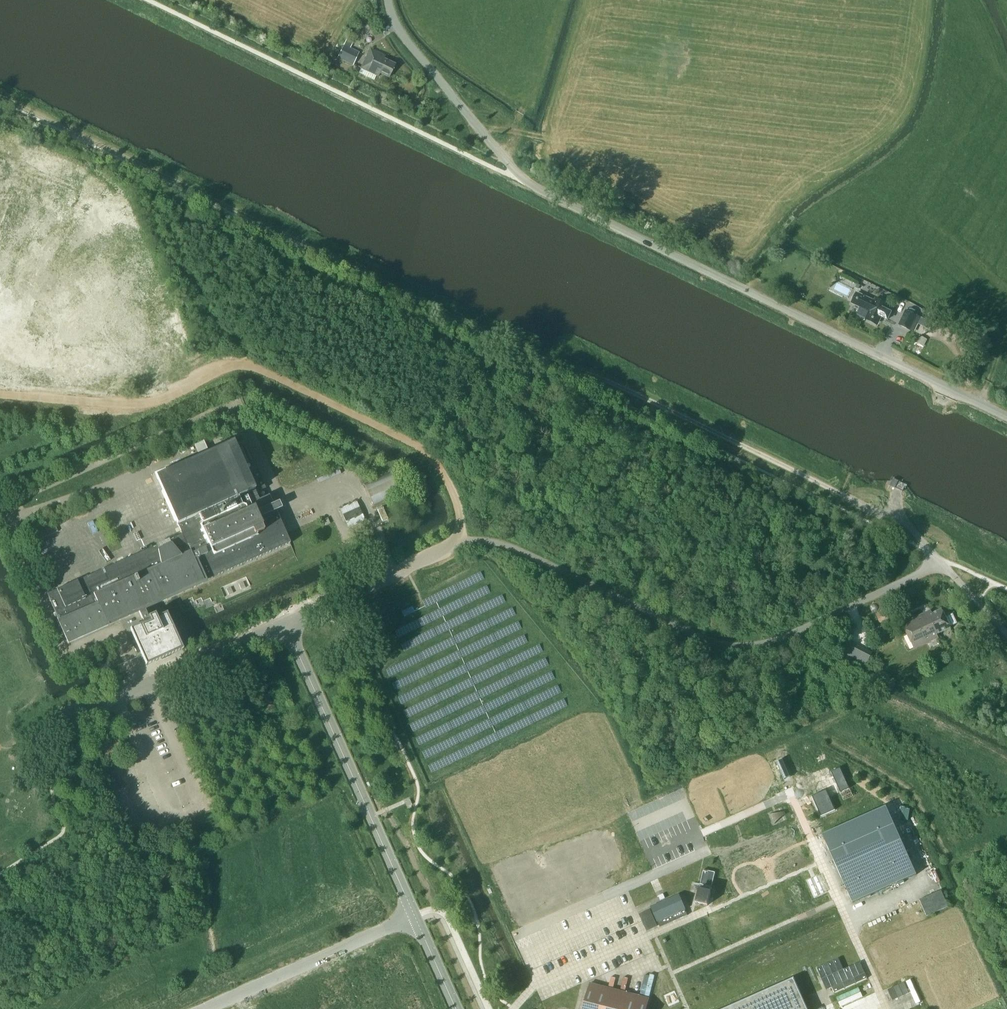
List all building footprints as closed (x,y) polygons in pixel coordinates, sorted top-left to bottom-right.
[(353,66),(359,52),(344,45),(337,58),(353,66)] [(378,77),(380,73),(388,77),(395,65),(384,59),(385,56),(370,49),(361,68),(378,77)] [(376,76),(361,69),(359,73),(374,80),(376,76)] [(875,298),(874,301),(865,297),(859,293),(853,304),(860,307),(864,310),(869,312),(868,314),(870,315),(867,320),(876,324),(878,319),(880,320),(881,317),(887,320),(887,319),(887,318),(890,313),(891,312),(885,309),(887,304),(875,298)] [(896,326),(908,331),(915,315),(904,310),(896,326)] [(928,335),(931,327),(921,323),(918,331),(928,335)] [(920,335),(916,342),(925,347),(928,340),(920,335)] [(970,353),(973,347),(965,343),(962,349),(970,353)] [(181,647),(171,623),(166,613),(156,618),(155,614),(148,617),(144,607),(290,542),(269,496),(259,500),(233,442),(208,453),(203,441),(193,445),(197,454),(165,468),(167,472),(156,476),(182,534),(57,590),(53,591),(54,592),(47,595),(68,641),(137,611),(144,626),(134,631),(148,662),(156,658),(162,656),(163,656),(163,655),(164,655),(165,654),(171,651),(171,652),(181,647)] [(266,488),(257,469),(248,473),(257,492),(266,488)] [(364,483),(373,504),(405,490),(396,469),(364,483)] [(890,485),(895,488),(898,481),(893,478),(890,485)] [(348,527),(365,520),(356,502),(340,509),(348,527)] [(381,507),(375,509),(380,519),(385,517),(381,507)] [(56,526),(41,533),(43,538),(58,531),(56,526)] [(444,591),(425,599),(428,606),(447,597),(444,591)] [(446,607),(396,629),(399,636),(449,614),(446,607)] [(942,609),(928,616),(937,634),(950,627),(950,626),(957,623),(952,613),(945,616),(942,609)] [(880,623),(894,617),(891,610),(877,617),(880,623)] [(938,637),(937,634),(928,616),(924,618),(923,614),(914,618),(926,643),(938,637)] [(926,643),(914,618),(902,624),(914,648),(926,643)] [(465,632),(388,668),(391,674),(468,639),(465,632)] [(851,657),(857,646),(846,640),(840,651),(851,657)] [(862,649),(857,660),(866,664),(871,654),(862,649)] [(414,724),(416,729),(447,714),(445,712),(440,714),(439,712),(434,715),(434,714),(414,724)] [(784,779),(790,776),(783,759),(776,762),(784,779)] [(842,768),(832,772),(842,792),(851,788),(842,768)] [(824,789),(810,796),(819,816),(833,809),(824,789)] [(705,815),(717,809),(713,800),(701,806),(705,815)] [(875,811),(822,834),(852,903),(898,883),(899,885),(904,882),(904,880),(917,875),(886,806),(875,811)] [(786,808),(772,813),(776,822),(789,817),(786,808)] [(717,844),(730,839),(726,830),(713,835),(717,844)] [(708,905),(715,873),(704,870),(696,902),(708,905)] [(939,892),(917,902),(925,918),(946,908),(939,892)] [(659,930),(686,917),(683,912),(684,912),(677,896),(649,909),(650,910),(659,930)] [(640,914),(647,931),(657,926),(650,910),(640,914)] [(839,958),(817,968),(827,990),(832,987),(835,993),(867,979),(860,962),(844,970),(839,958)] [(583,1008),(647,1008),(649,999),(655,975),(650,974),(650,976),(647,986),(642,984),(640,996),(630,994),(626,993),(625,992),(628,978),(624,977),(620,991),(590,983),(583,1008)] [(794,978),(724,1008),(808,1008),(794,978)] [(909,993),(904,982),(888,990),(893,1000),(909,993)]
